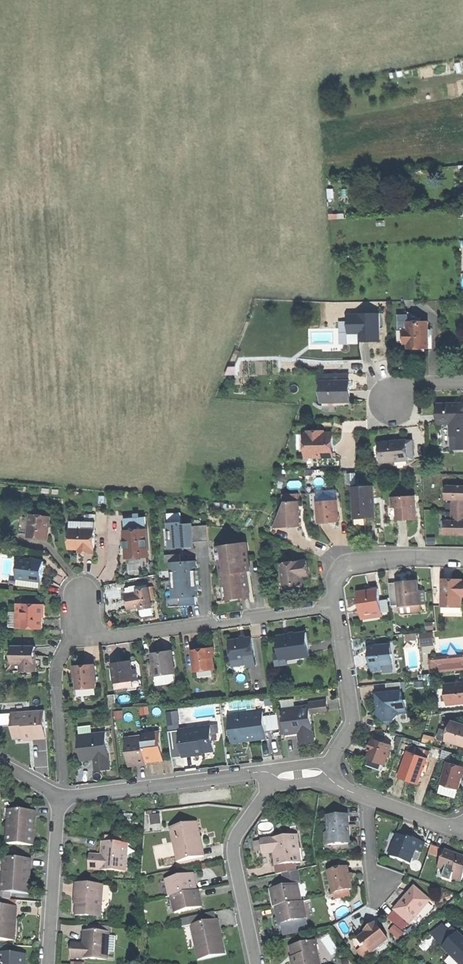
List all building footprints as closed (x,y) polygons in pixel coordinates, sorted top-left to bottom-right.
[(359,333),(360,342),(368,342),(378,342),(378,331),(381,331),(380,315),(348,315),(348,333),(359,333)] [(417,347),(429,347),(429,323),(408,323),(408,330),(405,330),(405,344),(409,344),(409,347),(417,347)] [(348,342),(360,342),(359,333),(348,333),(348,342)] [(350,382),(322,383),(322,402),(350,402),(350,393),(350,382)] [(438,426),(451,425),(451,437),(458,437),(458,450),(462,450),(462,409),(462,408),(459,406),(438,406),(438,426)] [(309,434),(307,434),(307,456),(333,456),(333,434),(324,434),(309,434)] [(396,440),(385,439),(384,460),(410,461),(410,440),(396,440)] [(446,487),(446,501),(453,500),(453,512),(462,512),(462,487),(446,487)] [(353,489),(355,516),(365,516),(365,518),(370,518),(376,518),(375,505),(372,505),(372,499),(375,499),(374,488),(353,489)] [(311,501),(316,501),(336,501),(340,501),(336,490),(314,491),(311,501)] [(397,509),(398,521),(407,521),(417,520),(416,497),(392,498),(392,509),(397,509)] [(336,501),(316,501),(317,523),(327,523),(337,522),(336,501)] [(291,528),(301,528),(299,503),(287,503),(284,509),(274,529),(291,528)] [(453,512),(453,522),(446,522),(446,535),(462,535),(462,512),(453,512)] [(30,537),(30,539),(40,540),(48,541),(50,529),(50,525),(51,519),(32,517),(32,520),(30,537)] [(365,526),(365,518),(355,519),(355,527),(365,526)] [(19,536),(30,537),(32,520),(21,519),(19,536)] [(146,519),(136,520),(137,532),(147,531),(146,519)] [(124,521),(125,533),(137,532),(136,520),(124,521)] [(194,521),(166,522),(167,549),(195,548),(194,521)] [(93,531),(70,531),(70,550),(80,550),(85,550),(85,555),(94,555),(94,551),(96,551),(96,531),(93,531)] [(137,532),(125,533),(127,548),(127,559),(149,557),(147,531),(137,532)] [(247,543),(222,547),(224,561),(219,562),(221,575),(223,588),(228,587),(230,601),(248,599),(245,573),(248,573),(251,572),(247,543)] [(150,564),(149,557),(127,559),(128,565),(150,564)] [(18,580),(42,582),(43,573),(44,563),(20,561),(18,580)] [(200,562),(171,564),(173,600),(202,598),(200,562)] [(307,562),(281,565),(285,593),(303,590),(302,584),(301,578),(305,578),(309,577),(307,562)] [(42,589),(42,582),(18,580),(17,587),(42,589)] [(443,607),(462,607),(462,598),(462,591),(462,581),(443,581),(443,607)] [(408,583),(398,584),(400,606),(426,604),(426,593),(419,593),(418,582),(408,583)] [(391,607),(400,606),(398,584),(390,584),(391,607)] [(126,590),(127,596),(139,594),(138,591),(149,590),(149,586),(126,590)] [(128,602),(129,610),(141,608),(141,611),(153,609),(149,590),(138,591),(139,594),(127,596),(128,602)] [(378,590),(358,593),(360,605),(361,612),(364,612),(365,620),(382,617),(381,609),(380,603),(378,590)] [(44,607),(24,607),(24,629),(44,629),(44,618),(44,607)] [(291,635),(278,636),(280,653),(280,654),(285,654),(285,660),(297,658),(310,657),(307,633),(291,635)] [(420,636),(422,645),(430,644),(428,635),(420,636)] [(242,640),(231,641),(234,665),(248,664),(247,660),(256,659),(253,638),(242,640)] [(390,645),(369,646),(370,658),(371,668),(373,668),(373,672),(384,671),(383,666),(394,665),(393,653),(391,653),(390,645)] [(22,673),(37,673),(37,660),(37,648),(15,648),(15,665),(22,665),(22,673)] [(196,672),(217,669),(215,649),(203,650),(193,652),(196,672)] [(153,655),(157,676),(175,674),(172,652),(162,653),(153,655)] [(298,664),(297,658),(285,660),(281,660),(280,654),(280,653),(274,654),(276,666),(298,664)] [(257,666),(256,659),(247,660),(248,664),(234,665),(235,669),(257,666)] [(124,662),(113,664),(116,683),(132,681),(139,680),(136,660),(124,662)] [(77,687),(96,686),(95,664),(85,664),(75,665),(77,687)] [(440,673),(462,671),(462,664),(439,666),(440,673)] [(12,673),(22,673),(22,665),(15,665),(12,665),(12,673)] [(134,687),(132,681),(116,683),(117,690),(134,687)] [(377,712),(388,724),(398,715),(406,714),(404,700),(401,700),(399,682),(391,683),(392,691),(388,695),(384,700),(381,702),(382,708),(377,712)] [(446,686),(447,697),(451,697),(452,706),(462,705),(462,684),(446,686)] [(97,694),(96,686),(77,687),(77,695),(97,694)] [(110,710),(117,709),(115,694),(108,695),(110,710)] [(310,704),(310,707),(311,713),(328,711),(327,702),(310,704)] [(310,707),(283,711),(286,734),(299,732),(299,734),(300,745),(315,743),(311,713),(310,707)] [(45,712),(14,714),(15,739),(26,738),(33,738),(33,740),(46,740),(45,712)] [(263,713),(229,717),(232,744),(246,743),(246,740),(266,738),(263,713)] [(439,739),(449,742),(454,725),(444,722),(439,739)] [(455,723),(454,725),(449,742),(462,746),(462,725),(455,723)] [(211,728),(181,731),(184,759),(196,757),(196,754),(204,754),(213,752),(211,735),(211,728)] [(143,735),(143,737),(146,764),(154,763),(154,760),(164,759),(161,733),(143,735)] [(107,734),(79,737),(82,759),(95,757),(95,760),(97,772),(111,770),(107,734)] [(143,737),(126,739),(129,765),(140,764),(140,766),(147,765),(146,764),(143,737)] [(385,740),(376,737),(375,742),(372,741),(369,751),(371,752),(369,760),(386,766),(391,748),(383,745),(384,742),(385,740)] [(408,781),(419,784),(427,761),(407,754),(399,777),(408,781)] [(459,790),(462,780),(462,777),(462,767),(448,762),(442,785),(459,790)] [(457,798),(459,790),(442,785),(440,793),(457,798)] [(7,845),(34,846),(35,832),(32,832),(33,811),(8,810),(7,845)] [(349,817),(327,819),(328,835),(325,838),(326,842),(330,847),(351,845),(350,832),(349,817)] [(171,829),(178,862),(202,857),(197,838),(200,838),(197,823),(171,829)] [(385,855),(390,857),(393,846),(395,847),(399,836),(392,834),(385,855)] [(298,836),(261,840),(263,854),(275,853),(278,853),(279,866),(301,864),(298,836)] [(393,846),(390,857),(400,860),(410,864),(415,850),(421,852),(424,843),(415,840),(414,842),(399,836),(395,847),(393,846)] [(90,870),(126,872),(127,845),(105,844),(104,856),(101,856),(90,856),(90,870)] [(445,851),(439,870),(453,875),(452,879),(462,882),(462,880),(462,858),(457,856),(445,851)] [(28,859),(4,858),(2,893),(11,893),(29,894),(30,880),(27,880),(28,859)] [(348,868),(327,872),(331,893),(334,892),(348,890),(352,889),(350,880),(349,874),(348,868)] [(451,882),(452,879),(453,875),(439,870),(436,877),(451,882)] [(281,876),(284,888),(297,885),(299,885),(297,872),(281,876)] [(169,898),(171,897),(197,892),(195,883),(193,883),(191,875),(165,880),(169,898)] [(103,887),(75,885),(75,898),(77,898),(77,905),(76,916),(102,917),(103,887)] [(272,900),(274,908),(276,908),(301,902),(297,885),(284,888),(273,891),(275,899),(272,900)] [(396,912),(411,925),(431,901),(416,888),(404,901),(396,912)] [(349,897),(348,890),(334,892),(336,899),(349,897)] [(197,892),(171,897),(175,914),(200,909),(198,900),(200,899),(199,892),(197,892)] [(11,893),(2,893),(0,893),(0,900),(11,901),(11,893)] [(303,902),(301,902),(276,908),(277,915),(280,915),(282,924),(294,922),(307,919),(303,902)] [(0,906),(0,941),(15,941),(15,927),(12,927),(13,907),(0,906)] [(190,918),(192,927),(211,923),(210,914),(190,918)] [(310,932),(307,919),(294,922),(297,935),(310,932)] [(199,960),(226,954),(223,940),(220,941),(216,922),(211,923),(192,927),(199,960)] [(285,937),(297,935),(294,922),(282,924),(285,937)] [(366,946),(372,953),(389,940),(379,927),(375,930),(372,926),(366,931),(368,933),(358,941),(364,948),(366,946)] [(71,959),(108,960),(109,932),(87,932),(87,931),(86,945),(83,945),(72,944),(71,959)] [(458,963),(462,963),(462,939),(459,934),(444,949),(458,963)] [(367,957),(372,953),(366,946),(364,948),(358,941),(356,943),(359,947),(367,957)] [(291,948),(293,958),(294,963),(320,963),(315,942),(291,948)] [(365,959),(367,957),(359,947),(357,948),(365,959)] [(0,954),(0,963),(26,963),(26,955),(8,954),(0,954)]
